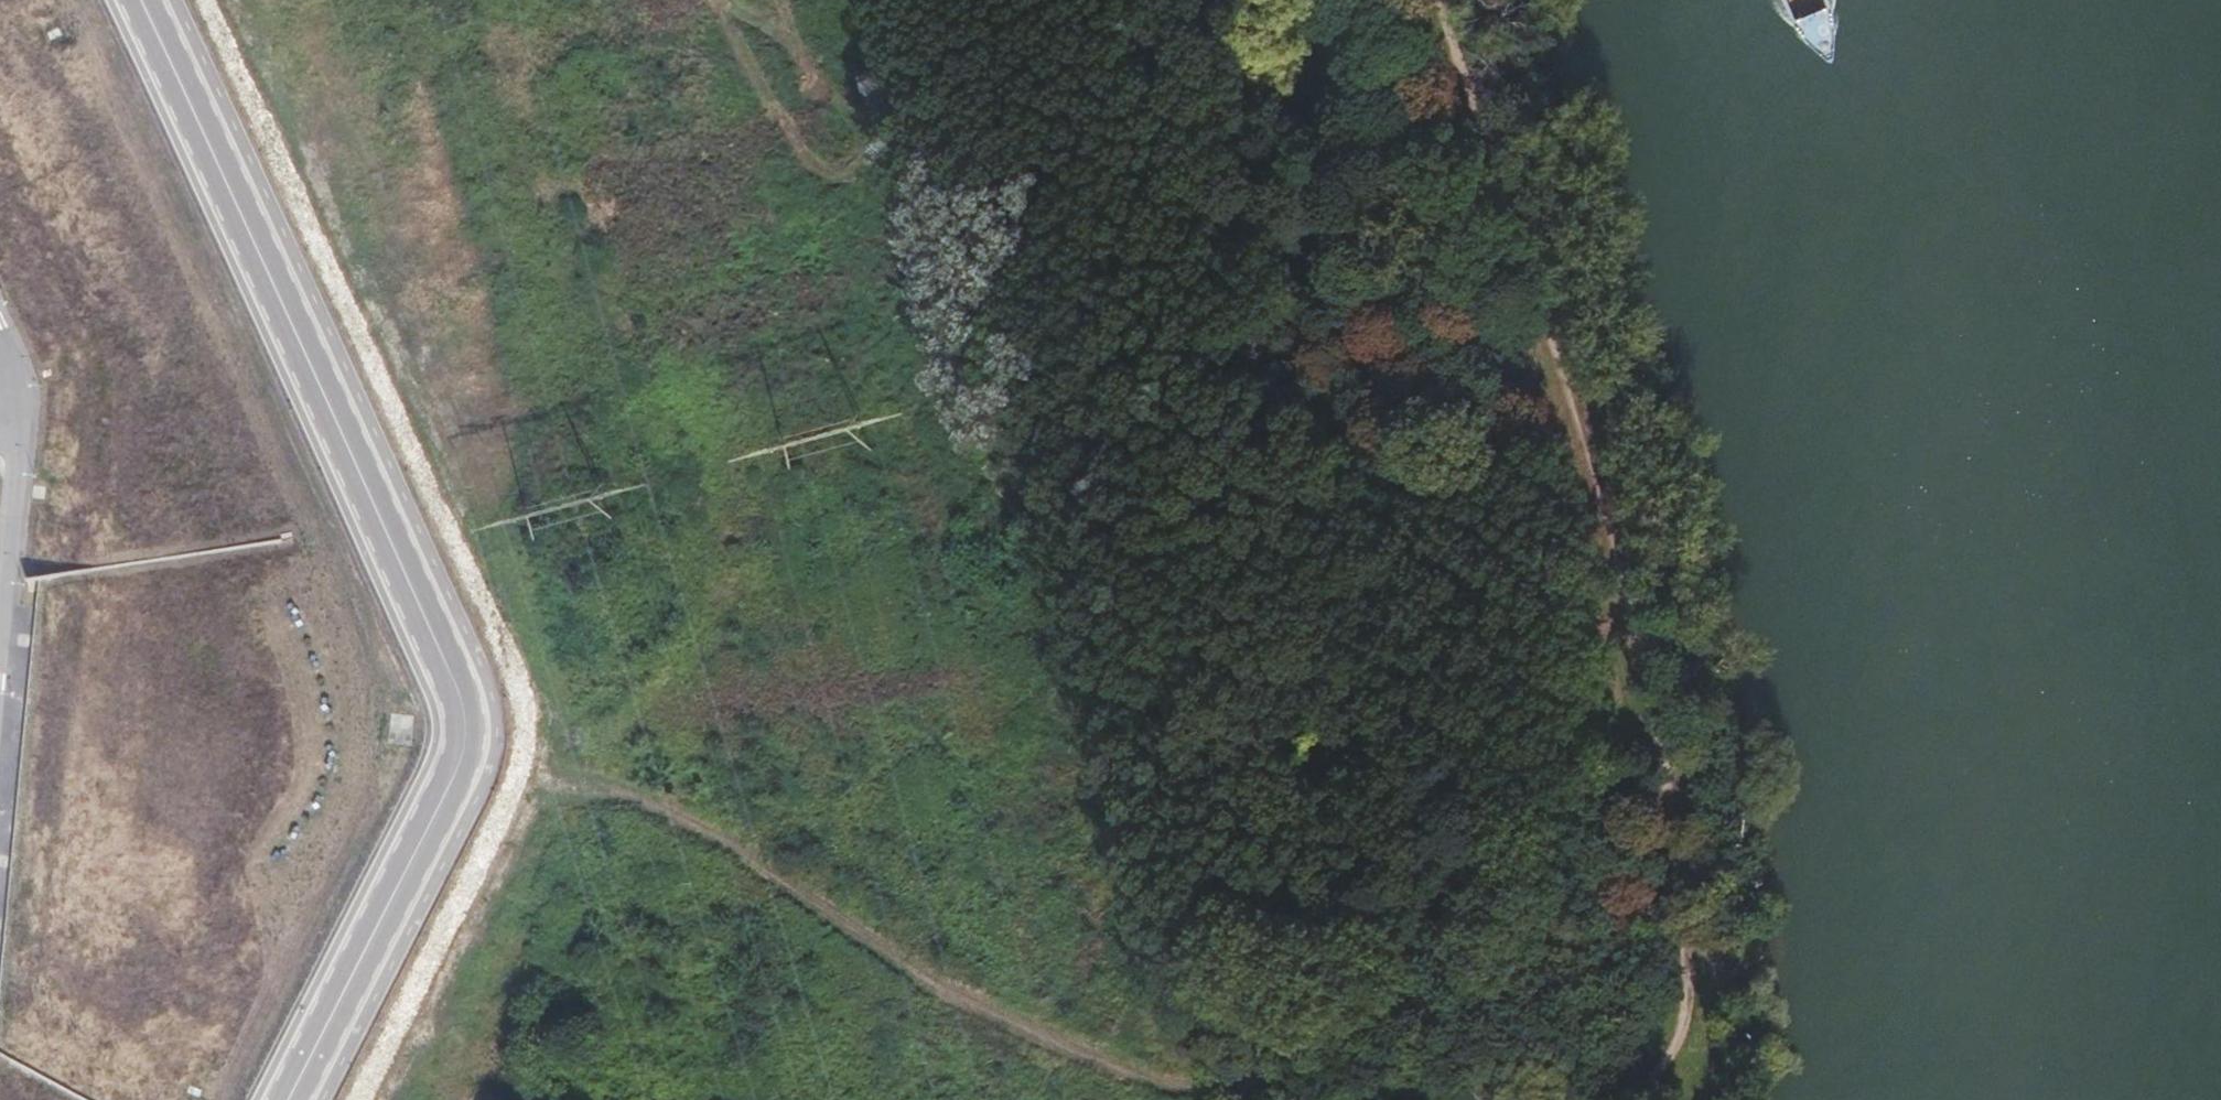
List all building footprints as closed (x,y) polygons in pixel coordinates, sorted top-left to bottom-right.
[(0,1073),(0,1099),(56,1099),(0,1073)]
